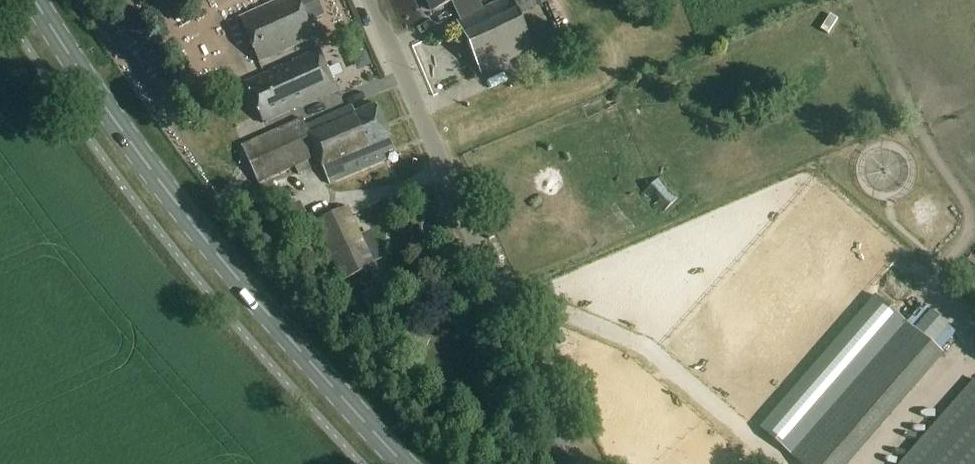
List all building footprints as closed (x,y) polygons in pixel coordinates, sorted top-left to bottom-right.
[(237,24),(258,68),(313,42),(306,25),(324,16),(317,0),(289,0),(237,24)] [(431,14),(450,5),(458,23),(455,25),(479,77),(533,52),(517,18),(509,0),(481,13),(475,0),(425,0),(431,14)] [(285,123),(340,98),(333,84),(329,86),(323,75),(326,73),(318,57),(267,80),(265,76),(243,86),(262,129),(281,120),(285,123)] [(260,186),(316,160),(328,188),(384,163),(381,157),(393,152),(373,108),(352,118),(349,111),(327,121),(326,119),(307,127),(304,119),(242,147),(260,186)] [(377,267),(349,208),(315,224),(343,283),(377,267)] [(790,456),(908,324),(878,297),(760,430),(790,456)] [(944,356),(908,324),(790,456),(799,463),(848,463),(944,356)] [(588,341),(585,350),(605,356),(608,346),(588,341)] [(902,463),(974,463),(974,382),(902,463)]
